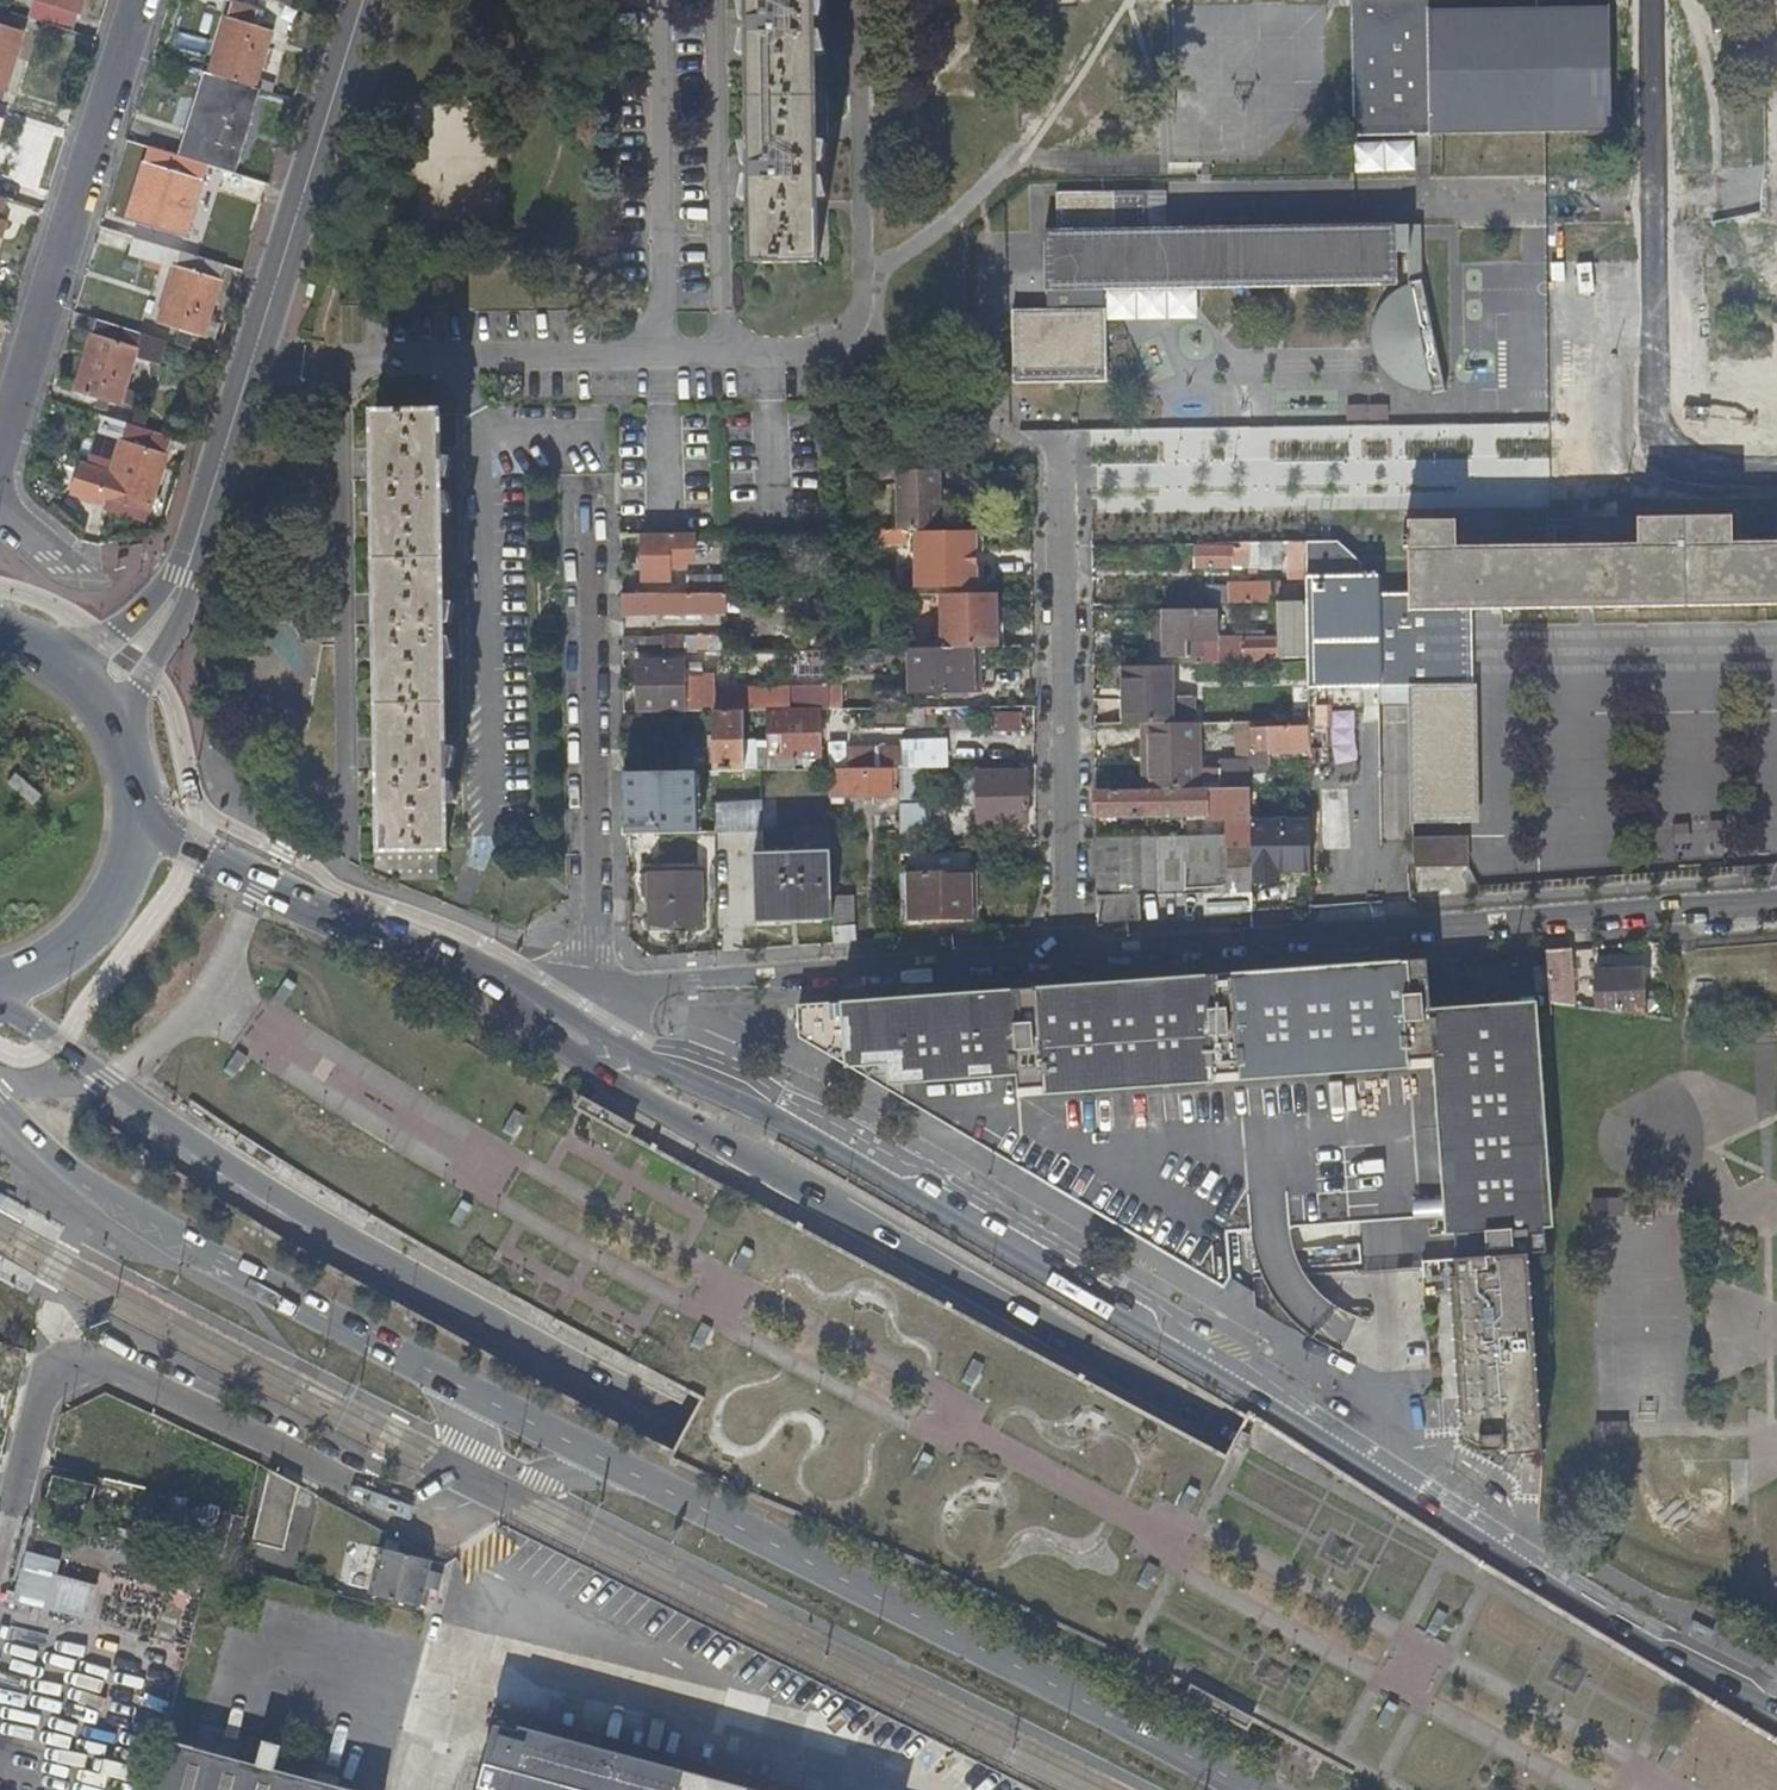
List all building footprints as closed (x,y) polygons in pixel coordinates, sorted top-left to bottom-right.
[(27,16),(73,31),(82,0),(32,0),(27,16)] [(260,26),(255,24),(260,8),(235,0),(233,0),(211,71),(256,85),(272,29),(260,26)] [(756,266),(821,264),(817,0),(752,0),(756,266)] [(1355,136),(1602,131),(1602,9),(1537,11),(1535,0),(1351,0),(1355,136)] [(1175,5),(1171,154),(1285,157),(1286,103),(1308,104),(1309,61),(1230,59),(1230,37),(1221,36),(1221,20),(1210,20),(1210,6),(1175,5)] [(265,9),(260,8),(255,24),(260,26),(265,9)] [(2,102),(23,31),(0,24),(0,102),(2,102)] [(234,157),(256,85),(211,71),(189,144),(234,157)] [(1417,172),(1416,141),(1358,142),(1359,174),(1417,172)] [(185,237),(207,164),(150,146),(128,219),(185,237)] [(1397,283),(1397,258),(1397,225),(1104,229),(1104,190),(1057,191),(1057,230),(1045,229),(1045,262),(1045,290),(1058,289),(1059,309),(1012,309),(1013,358),(1106,357),(1105,289),(1107,289),(1194,287),(1217,286),(1301,285),(1397,283)] [(138,228),(135,236),(168,246),(182,251),(218,262),(221,253),(162,233),(161,235),(138,228)] [(163,261),(168,246),(135,236),(131,251),(163,261)] [(177,266),(182,251),(168,246),(163,261),(177,266)] [(182,251),(177,266),(160,322),(179,328),(176,339),(190,343),(193,333),(195,333),(204,335),(227,265),(218,262),(182,251)] [(369,289),(369,273),(353,273),(353,289),(369,289)] [(1415,291),(1379,291),(1380,357),(1416,356),(1415,291)] [(160,362),(166,340),(97,318),(75,390),(121,404),(122,401),(133,404),(137,391),(126,388),(137,354),(160,362)] [(1371,394),(1346,395),(1346,408),(1371,407),(1371,394)] [(137,408),(132,423),(144,427),(148,412),(137,408)] [(1338,423),(1337,408),(1273,409),(1273,424),(1338,423)] [(450,846),(440,410),(375,411),(380,617),(385,847),(450,846)] [(151,510),(174,436),(173,436),(164,433),(144,427),(132,423),(128,422),(105,496),(151,510)] [(167,423),(164,433),(173,436),(176,426),(167,423)] [(939,527),(938,488),(938,467),(897,468),(898,527),(906,527),(909,527),(939,527)] [(938,488),(939,527),(946,526),(946,487),(938,488)] [(1732,545),(1732,515),(1637,517),(1638,546),(1455,549),(1455,520),(1408,521),(1408,536),(1403,536),(1402,545),(1409,545),(1409,592),(1380,592),(1380,573),(1306,574),(1306,577),(1306,582),(1306,593),(1306,600),(1307,655),(1307,659),(1308,687),(1377,685),(1409,683),(1457,683),(1456,607),(1687,604),(1705,604),(1776,603),(1776,544),(1732,545)] [(909,540),(909,527),(906,527),(898,527),(881,528),(881,541),(909,540)] [(978,582),(976,529),(918,531),(919,583),(978,582)] [(693,557),(693,531),(642,532),(643,577),(669,576),(669,565),(685,564),(684,557),(693,557)] [(1288,577),(1306,577),(1306,574),(1306,540),(1281,541),(1281,550),(1289,550),(1290,570),(1288,570),(1288,577)] [(1257,564),(1257,541),(1240,541),(1240,546),(1195,547),(1195,565),(1257,564)] [(1281,550),(1281,541),(1260,541),(1260,564),(1281,564),(1281,550)] [(685,575),(685,589),(734,588),(734,574),(685,575)] [(1229,584),(1229,601),(1280,600),(1306,600),(1306,593),(1306,582),(1279,583),(1279,580),(1229,581),(1229,584)] [(1229,601),(1229,584),(1211,585),(1211,601),(1229,601)] [(738,610),(737,590),(622,592),(622,613),(726,611),(738,610)] [(997,592),(943,592),(944,646),(983,646),(998,645),(997,592)] [(1272,656),(1307,655),(1306,600),(1280,600),(1281,638),(1219,639),(1219,660),(1238,660),(1247,660),(1247,659),(1272,658),(1272,656)] [(1200,655),(1200,661),(1219,660),(1219,639),(1218,608),(1146,608),(1146,640),(1163,639),(1163,655),(1200,655)] [(684,637),(684,651),(705,650),(725,650),(726,650),(726,634),(684,635),(684,637)] [(684,651),(684,637),(623,638),(623,652),(684,651)] [(983,688),(983,646),(944,646),(935,646),(911,647),(910,689),(983,688)] [(725,665),(725,650),(705,650),(706,665),(725,665)] [(636,681),(636,691),(636,711),(682,710),(682,659),(635,659),(636,681)] [(1185,667),(1124,668),(1124,722),(1141,722),(1195,721),(1195,707),(1185,707),(1185,667)] [(1457,683),(1409,683),(1410,821),(1479,821),(1479,683),(1457,683)] [(788,687),(788,708),(830,707),(829,686),(788,687)] [(681,746),(681,769),(713,769),(729,769),(743,768),(743,743),(742,709),(716,709),(716,746),(681,746)] [(769,711),(769,743),(769,750),(759,750),(759,768),(762,768),(806,767),(805,755),(821,755),(821,711),(769,711)] [(1022,733),(1024,712),(998,711),(997,732),(1022,733)] [(1200,788),(1198,721),(1195,721),(1141,722),(1142,788),(1170,788),(1200,788)] [(1250,766),(1269,766),(1269,749),(1309,748),(1309,724),(1249,726),(1250,766)] [(900,751),(900,765),(930,765),(936,765),(936,741),(900,742),(900,751)] [(769,750),(769,743),(743,743),(743,768),(759,768),(759,750),(769,750)] [(900,765),(900,751),(847,752),(847,766),(900,765)] [(832,794),(900,793),(900,765),(847,766),(831,767),(832,794)] [(931,831),(930,765),(900,765),(900,793),(900,801),(919,801),(920,831),(931,831)] [(1226,766),(1226,787),(1250,787),(1250,766),(1226,766)] [(1270,803),(1269,766),(1250,766),(1250,787),(1251,803),(1270,803)] [(1028,819),(1028,770),(979,770),(979,819),(1028,819)] [(1226,787),(1206,788),(1200,788),(1170,788),(1142,788),(1097,788),(1097,814),(1206,813),(1251,812),(1251,803),(1250,787),(1226,787)] [(748,829),(764,828),(763,797),(730,800),(715,801),(716,831),(716,833),(748,831),(748,829)] [(632,802),(633,833),(670,832),(716,831),(715,801),(632,802)] [(901,831),(920,831),(919,801),(900,801),(901,831)] [(1310,818),(1249,820),(1250,832),(1251,883),(1283,882),(1282,873),(1312,872),(1310,818)] [(1251,883),(1250,832),(1206,833),(1097,836),(1100,920),(1141,919),(1140,892),(1230,890),(1231,887),(1252,886),(1251,883)] [(1466,834),(1414,836),(1414,865),(1467,864),(1466,834)] [(766,920),(834,916),(830,848),(764,852),(766,920)] [(757,921),(766,920),(764,852),(754,852),(757,921)] [(701,921),(700,871),(649,872),(650,922),(701,921)] [(972,871),(901,873),(902,918),(973,915),(972,871)] [(853,894),(834,894),(834,916),(834,939),(854,938),(853,894)] [(1572,972),(1571,947),(1547,948),(1551,1000),(1574,1003),(1572,972)] [(1554,1228),(1538,1014),(1431,1022),(1426,959),(1011,988),(796,1005),(797,1037),(1223,1286),(1231,1274),(1227,1232),(1444,1218),(1445,1236),(1455,1235),(1456,1259),(1453,1259),(1455,1277),(1450,1278),(1463,1438),(1480,1446),(1480,1452),(1490,1451),(1509,1460),(1512,1454),(1524,1453),(1543,1453),(1528,1255),(1547,1253),(1545,1228),(1554,1228)] [(1593,978),(1594,1006),(1643,1013),(1640,970),(1593,973),(1593,978)] [(1624,1202),(1624,1197),(1593,1198),(1593,1213),(1624,1212),(1624,1202)] [(5,1387),(12,1357),(0,1354),(0,1386),(5,1387)] [(1628,1438),(1628,1421),(1598,1421),(1598,1438),(1628,1438)] [(1512,1454),(1509,1460),(1502,1472),(1512,1477),(1524,1453),(1512,1454)] [(300,1486),(269,1469),(251,1544),(285,1551),(300,1486)] [(159,1473),(146,1470),(142,1489),(154,1492),(159,1473)] [(193,1521),(197,1522),(199,1509),(167,1502),(165,1515),(193,1521)] [(218,1527),(206,1524),(204,1531),(198,1555),(234,1564),(245,1518),(222,1513),(218,1527)] [(197,1522),(193,1521),(192,1528),(204,1531),(206,1524),(197,1522)] [(418,1606),(423,1584),(427,1570),(429,1560),(381,1548),(370,1594),(418,1606)] [(1159,1567),(1148,1562),(1136,1584),(1147,1590),(1159,1567)] [(442,1574),(427,1570),(423,1584),(439,1588),(442,1574)] [(1448,1615),(1437,1609),(1425,1631),(1436,1637),(1448,1615)] [(1551,1636),(1541,1630),(1536,1639),(1546,1644),(1551,1636)] [(1230,1668),(1220,1662),(1216,1671),(1226,1676),(1230,1668)] [(1621,1674),(1611,1668),(1607,1677),(1617,1682),(1621,1674)] [(1187,1695),(1248,1728),(1254,1718),(1192,1685),(1187,1695)] [(1398,1706),(1387,1700),(1375,1723),(1386,1729),(1398,1706)] [(1313,1711),(1303,1706),(1298,1715),(1308,1720),(1313,1711)] [(496,1723),(477,1789),(744,1789),(496,1723)] [(165,1737),(151,1789),(330,1789),(332,1783),(332,1782),(276,1767),(282,1743),(264,1739),(258,1762),(165,1737)] [(1776,1758),(1766,1752),(1762,1761),(1772,1766),(1776,1758)]
